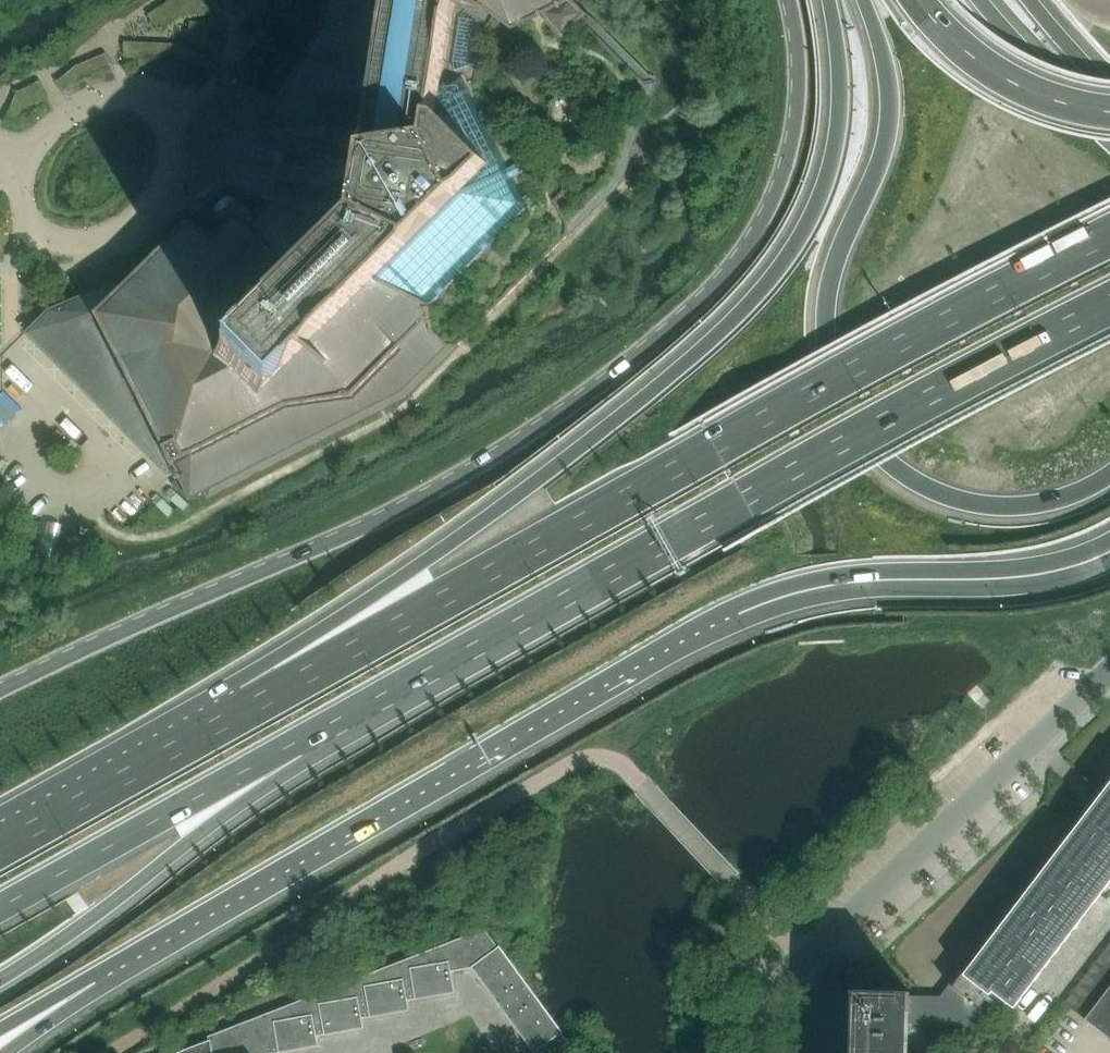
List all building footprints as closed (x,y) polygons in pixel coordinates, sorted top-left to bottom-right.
[(150,0),(135,0),(123,8),(106,11),(62,50),(23,58),(0,78),(0,90),(17,75),(35,68),(63,63),(111,19),(127,16),(150,0)] [(321,27),(268,114),(253,127),(235,130),(226,182),(122,287),(117,281),(50,309),(28,331),(168,471),(176,467),(191,496),(205,489),(209,496),(407,395),(620,182),(653,82),(571,0),(326,0),(321,27)] [(164,28),(180,16),(219,10),(217,0),(167,0),(151,13),(164,28)] [(124,40),(125,53),(169,54),(210,69),(214,57),(175,41),(169,41),(125,39),(124,40)] [(57,79),(65,91),(74,83),(85,74),(111,63),(107,51),(78,64),(62,75),(57,79)] [(47,95),(40,79),(17,90),(13,102),(4,120),(17,125),(27,102),(47,95)] [(35,519),(28,551),(67,560),(74,528),(35,519)] [(909,997),(909,1022),(981,1024),(981,1008),(982,1008),(981,1007),(993,991),(1014,1008),(1109,883),(1109,774),(1100,787),(1098,785),(1075,807),(1081,814),(1081,815),(1079,814),(949,984),(951,985),(941,998),(909,997)] [(569,1044),(562,1034),(564,1032),(500,945),(498,947),(485,928),(208,1036),(209,1039),(175,1052),(275,1052),(318,1045),(318,1036),(364,1028),(363,1018),(409,1010),(409,1000),(455,992),(452,972),(472,967),(535,1052),(539,1049),(543,1052),(561,1052),(569,1044)] [(1098,960),(1109,969),(1109,952),(1106,949),(1098,960)] [(1109,986),(1109,969),(1098,960),(1089,970),(1109,986)] [(1089,970),(1081,981),(1101,997),(1109,986),(1089,970)] [(1073,992),(1093,1007),(1101,997),(1081,981),(1073,992)] [(1109,986),(1101,997),(1093,1007),(1085,1018),(1084,1019),(1109,1039),(1109,986)] [(909,997),(910,992),(853,990),(851,1052),(908,1052),(909,1022),(909,997)] [(1073,992),(1065,1003),(1085,1018),(1093,1007),(1073,992)]
